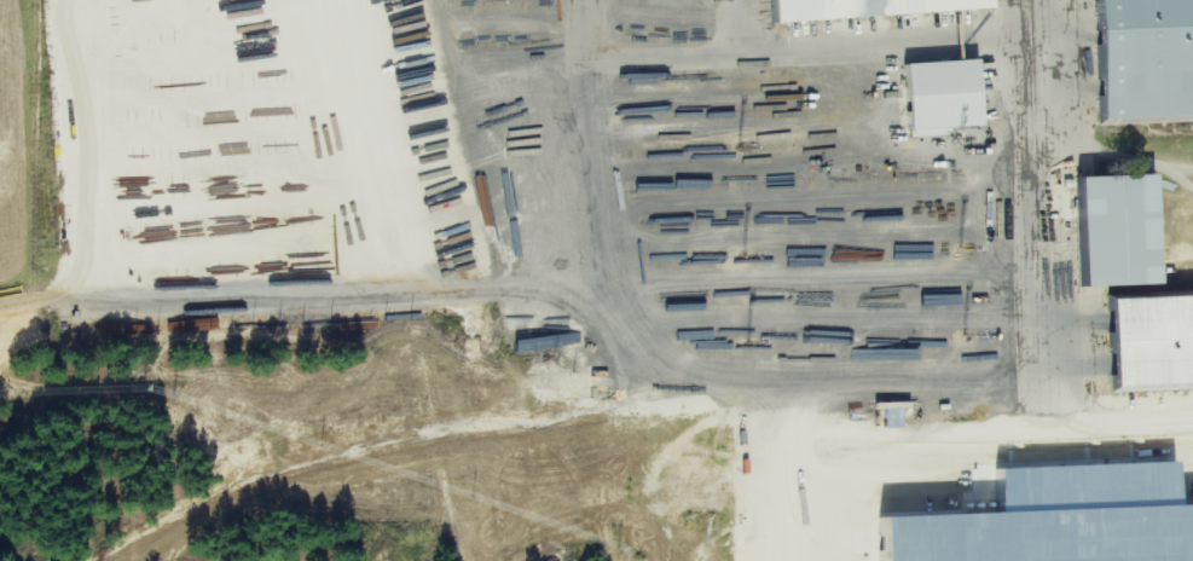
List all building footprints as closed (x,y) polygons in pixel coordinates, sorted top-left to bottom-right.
[(998,9),(998,0),(777,0),(779,22),(998,9)] [(910,63),(913,137),(947,136),(947,128),(987,126),(984,60),(910,63)] [(1161,174),(1085,177),(1089,287),(1165,285),(1161,174)]
